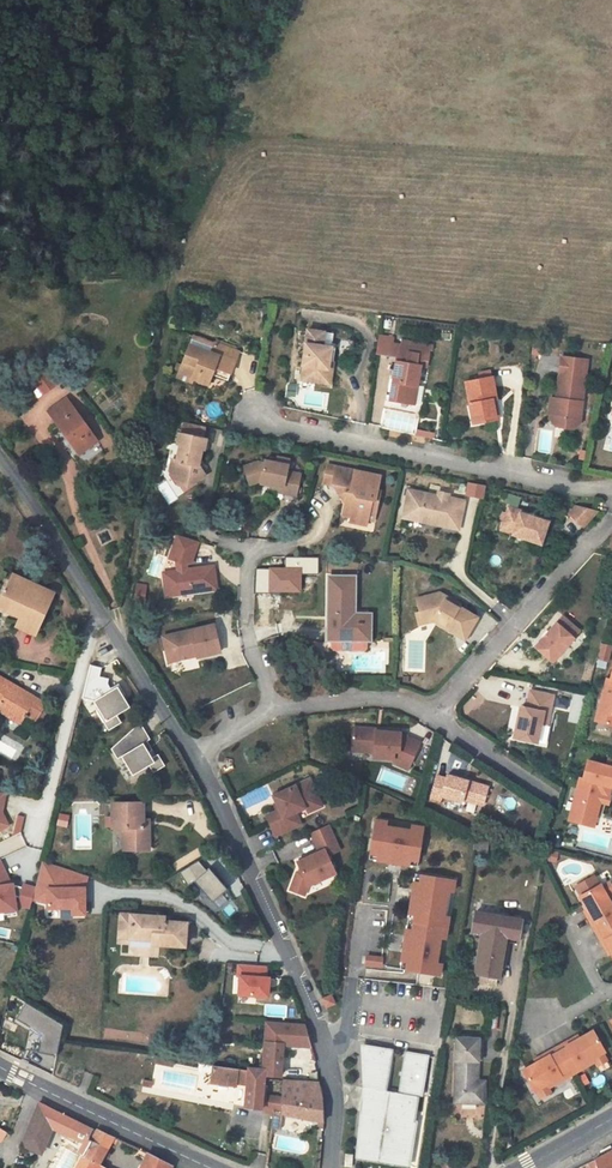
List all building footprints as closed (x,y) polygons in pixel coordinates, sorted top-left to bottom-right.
[(331,337),(305,333),(300,362),(304,362),(302,370),(300,370),(298,383),(326,387),(329,373),(320,371),(321,362),(326,363),(329,351),(331,337)] [(398,346),(399,339),(386,337),(382,354),(395,357),(398,346)] [(194,340),(191,349),(210,357),(215,347),(194,340)] [(427,361),(432,361),(434,353),(438,354),(439,348),(409,342),(407,347),(405,347),(403,358),(394,401),(413,405),(421,407),(424,404),(427,391),(425,387),(421,387),(425,367),(427,361)] [(405,347),(398,346),(395,357),(403,358),(405,347)] [(190,349),(180,373),(194,379),(192,384),(207,390),(212,378),(215,371),(230,377),(238,357),(234,355),(236,351),(225,347),(223,351),(215,347),(210,357),(191,349),(190,349)] [(332,352),(329,351),(326,363),(321,362),(320,371),(329,373),(332,352)] [(562,359),(556,400),(555,407),(548,406),(546,418),(555,430),(572,432),(579,427),(585,381),(579,380),(582,362),(562,359)] [(31,378),(41,392),(54,383),(42,365),(31,378)] [(227,384),(230,377),(215,371),(212,378),(227,384)] [(191,388),(192,384),(194,379),(180,373),(177,382),(191,388)] [(496,378),(468,383),(475,426),(497,422),(494,402),(500,401),(496,378)] [(46,410),(76,454),(94,441),(64,397),(46,410)] [(201,441),(204,429),(185,425),(182,437),(179,436),(177,446),(174,446),(170,461),(168,461),(166,472),(175,486),(189,477),(191,482),(202,476),(200,473),(197,467),(198,464),(200,464),(202,453),(204,453),(207,443),(201,441)] [(287,461),(276,458),(275,462),(264,459),(263,462),(258,461),(244,463),(247,483),(258,481),(269,484),(281,487),(279,493),(293,496),(298,475),(284,472),(287,461)] [(335,469),(324,467),(320,485),(331,487),(335,469)] [(377,480),(335,469),(331,487),(339,499),(343,496),(347,501),(345,507),(343,506),(341,517),(349,518),(348,523),(364,527),(365,521),(367,511),(373,512),(377,494),(374,493),(377,480)] [(191,482),(189,477),(175,486),(183,486),(191,482)] [(464,496),(482,499),(485,486),(466,482),(464,496)] [(268,490),(279,493),(281,487),(269,484),(268,490)] [(444,501),(445,497),(435,495),(434,502),(443,504),(444,501)] [(455,534),(461,505),(444,501),(443,504),(434,502),(405,496),(401,508),(408,509),(405,524),(433,530),(434,528),(439,528),(439,531),(455,534)] [(567,515),(582,527),(596,511),(575,506),(567,515)] [(408,509),(401,508),(398,522),(405,524),(408,509)] [(515,516),(501,512),(495,530),(509,534),(506,544),(534,553),(542,528),(514,519),(515,516)] [(509,534),(495,530),(492,540),(506,544),(509,534)] [(200,542),(178,535),(169,558),(177,561),(175,568),(175,572),(162,573),(165,595),(174,593),(174,590),(189,588),(190,591),(216,587),(213,566),(184,571),(184,564),(193,563),(200,542)] [(352,568),(326,567),(324,630),(327,630),(327,638),(330,641),(361,641),(363,639),(363,631),(366,631),(367,614),(364,613),(351,612),(351,603),(352,568)] [(10,574),(0,596),(0,619),(13,624),(11,627),(31,635),(46,600),(18,587),(21,579),(10,574)] [(135,583),(134,600),(143,601),(145,584),(135,583)] [(446,597),(421,599),(423,612),(423,617),(436,616),(438,617),(437,620),(449,627),(448,629),(469,640),(482,621),(464,610),(465,608),(446,597)] [(367,604),(351,603),(351,612),(364,613),(367,614),(367,604)] [(436,616),(423,617),(423,612),(419,612),(420,621),(435,619),(437,620),(438,617),(436,616)] [(563,614),(558,620),(577,637),(583,631),(563,614)] [(577,637),(558,620),(536,646),(555,662),(577,637)] [(213,621),(162,634),(165,649),(171,648),(173,650),(175,658),(189,655),(189,651),(195,650),(196,654),(220,648),(213,621)] [(600,642),(596,660),(607,662),(611,644),(600,642)] [(171,648),(165,649),(168,660),(175,658),(173,650),(171,648)] [(88,665),(81,701),(103,705),(99,725),(116,728),(119,711),(122,711),(126,693),(106,690),(108,678),(99,676),(101,667),(88,665)] [(594,727),(608,731),(610,721),(611,722),(611,671),(608,686),(605,685),(594,727)] [(0,675),(0,712),(18,723),(24,715),(33,720),(45,703),(0,675)] [(553,698),(529,693),(525,710),(514,708),(508,739),(536,746),(540,726),(542,715),(549,717),(553,698)] [(549,717),(542,715),(540,726),(547,727),(549,717)] [(351,725),(349,741),(358,743),(358,749),(370,750),(370,755),(388,757),(389,760),(403,767),(417,743),(403,735),(396,734),(397,731),(376,730),(376,733),(372,732),(372,727),(351,725)] [(134,782),(162,760),(136,726),(108,748),(134,782)] [(568,823),(582,827),(584,817),(595,820),(598,809),(601,798),(607,800),(609,789),(611,790),(611,770),(586,763),(582,782),(579,781),(568,823)] [(451,773),(441,770),(435,790),(446,794),(447,790),(467,796),(468,793),(489,799),(493,781),(452,769),(451,773)] [(308,781),(305,782),(313,802),(308,804),(310,810),(318,806),(308,781)] [(261,814),(271,837),(305,822),(300,809),(308,804),(313,802),(305,782),(278,794),(283,805),(261,814)] [(609,812),(611,801),(607,800),(601,798),(598,809),(609,812)] [(109,805),(108,828),(120,828),(119,851),(143,851),(144,829),(138,829),(139,821),(139,806),(109,805)] [(592,829),(595,820),(584,817),(582,827),(592,829)] [(388,822),(376,820),(371,854),(387,856),(386,862),(391,862),(393,849),(401,850),(399,864),(404,864),(405,858),(420,861),(425,827),(413,825),(412,830),(388,827),(388,822)] [(325,828),(307,836),(315,855),(294,865),(297,874),(294,876),(286,894),(300,900),(304,891),(331,879),(323,861),(336,855),(325,828)] [(26,847),(21,834),(0,843),(0,858),(26,847)] [(401,850),(393,849),(391,862),(399,864),(401,850)] [(387,856),(371,854),(371,860),(386,862),(387,856)] [(207,899),(223,889),(201,857),(179,871),(187,883),(193,878),(207,899)] [(420,861),(405,858),(404,864),(419,867),(420,861)] [(14,912),(12,886),(0,859),(0,913),(14,912)] [(43,910),(79,919),(90,875),(40,862),(33,888),(17,883),(11,907),(28,911),(30,902),(44,905),(43,910)] [(457,883),(424,876),(421,892),(415,891),(414,895),(428,898),(426,906),(413,904),(412,908),(418,910),(415,924),(448,930),(450,919),(448,919),(453,894),(455,895),(457,883)] [(424,876),(418,876),(415,891),(421,892),(424,876)] [(599,885),(606,899),(610,897),(611,896),(611,891),(607,881),(599,885)] [(593,933),(611,923),(611,902),(610,897),(606,899),(599,885),(578,896),(591,923),(588,924),(593,933)] [(428,898),(414,895),(413,904),(426,906),(428,898)] [(418,910),(412,908),(409,923),(415,924),(418,910)] [(524,919),(477,912),(474,931),(483,932),(476,974),(500,978),(508,937),(520,938),(524,919)] [(129,915),(119,914),(116,937),(126,938),(129,915)] [(163,918),(129,915),(126,938),(149,941),(148,945),(182,949),(183,926),(162,923),(163,918)] [(415,924),(409,923),(406,937),(412,938),(415,924)] [(593,933),(597,942),(600,941),(611,965),(611,964),(611,923),(593,933)] [(448,930),(415,924),(412,938),(406,937),(405,942),(419,944),(417,953),(404,950),(403,955),(409,956),(406,971),(439,978),(441,966),(436,965),(441,941),(446,942),(448,930)] [(0,934),(0,953),(9,954),(12,937),(0,934)] [(419,944),(405,942),(404,950),(417,953),(419,944)] [(400,948),(385,947),(384,956),(400,956),(400,948)] [(366,955),(364,963),(379,967),(381,959),(366,955)] [(409,956),(403,955),(400,970),(406,971),(409,956)] [(267,994),(267,963),(234,963),(234,994),(267,994)] [(41,1027),(37,1051),(54,1054),(62,1016),(19,1007),(16,1022),(41,1027)] [(278,1051),(304,1049),(303,1039),(291,1013),(264,1015),(265,1049),(256,1049),(258,1079),(266,1079),(267,1088),(280,1086),(278,1051)] [(557,1047),(571,1075),(593,1063),(591,1060),(604,1053),(594,1031),(567,1045),(566,1042),(557,1047)] [(477,1038),(456,1037),(455,1102),(483,1103),(483,1083),(476,1083),(477,1038)] [(418,1099),(426,1059),(403,1054),(396,1094),(383,1092),(391,1052),(362,1046),(361,1055),(363,1088),(371,1089),(366,1114),(360,1112),(352,1154),(374,1158),(375,1154),(398,1158),(405,1160),(412,1123),(410,1122),(415,1098),(418,1099)] [(523,1068),(534,1090),(547,1082),(549,1086),(571,1075),(557,1047),(548,1052),(550,1054),(523,1068)] [(608,1061),(604,1053),(591,1060),(593,1063),(594,1068),(608,1061)] [(249,1079),(224,1075),(219,1075),(216,1092),(252,1098),(254,1119),(272,1118),(272,1120),(283,1119),(281,1101),(269,1102),(267,1088),(266,1079),(258,1079),(252,1080),(251,1080),(249,1079)] [(537,1097),(551,1090),(549,1086),(547,1082),(534,1090),(537,1097)] [(292,1119),(317,1120),(317,1105),(317,1102),(316,1100),(315,1096),(313,1084),(298,1085),(300,1097),(281,1098),(291,1119),(292,1119)] [(298,1085),(280,1086),(281,1098),(300,1097),(298,1085)] [(283,1119),(291,1119),(281,1098),(281,1101),(283,1119)] [(48,1131),(82,1148),(77,1159),(96,1167),(104,1150),(88,1143),(92,1134),(49,1114),(32,1105),(19,1142),(23,1150),(38,1157),(48,1131)] [(291,1119),(283,1119),(278,1131),(286,1134),(292,1119),(291,1119)] [(92,1132),(92,1134),(88,1143),(104,1150),(108,1140),(92,1132)] [(592,1159),(594,1167),(611,1167),(611,1157),(610,1149),(592,1159)] [(354,1156),(346,1154),(344,1167),(351,1167),(354,1156)] [(141,1156),(136,1167),(163,1167),(146,1159),(141,1156)] [(96,1167),(77,1159),(73,1167),(97,1167),(96,1167)]
